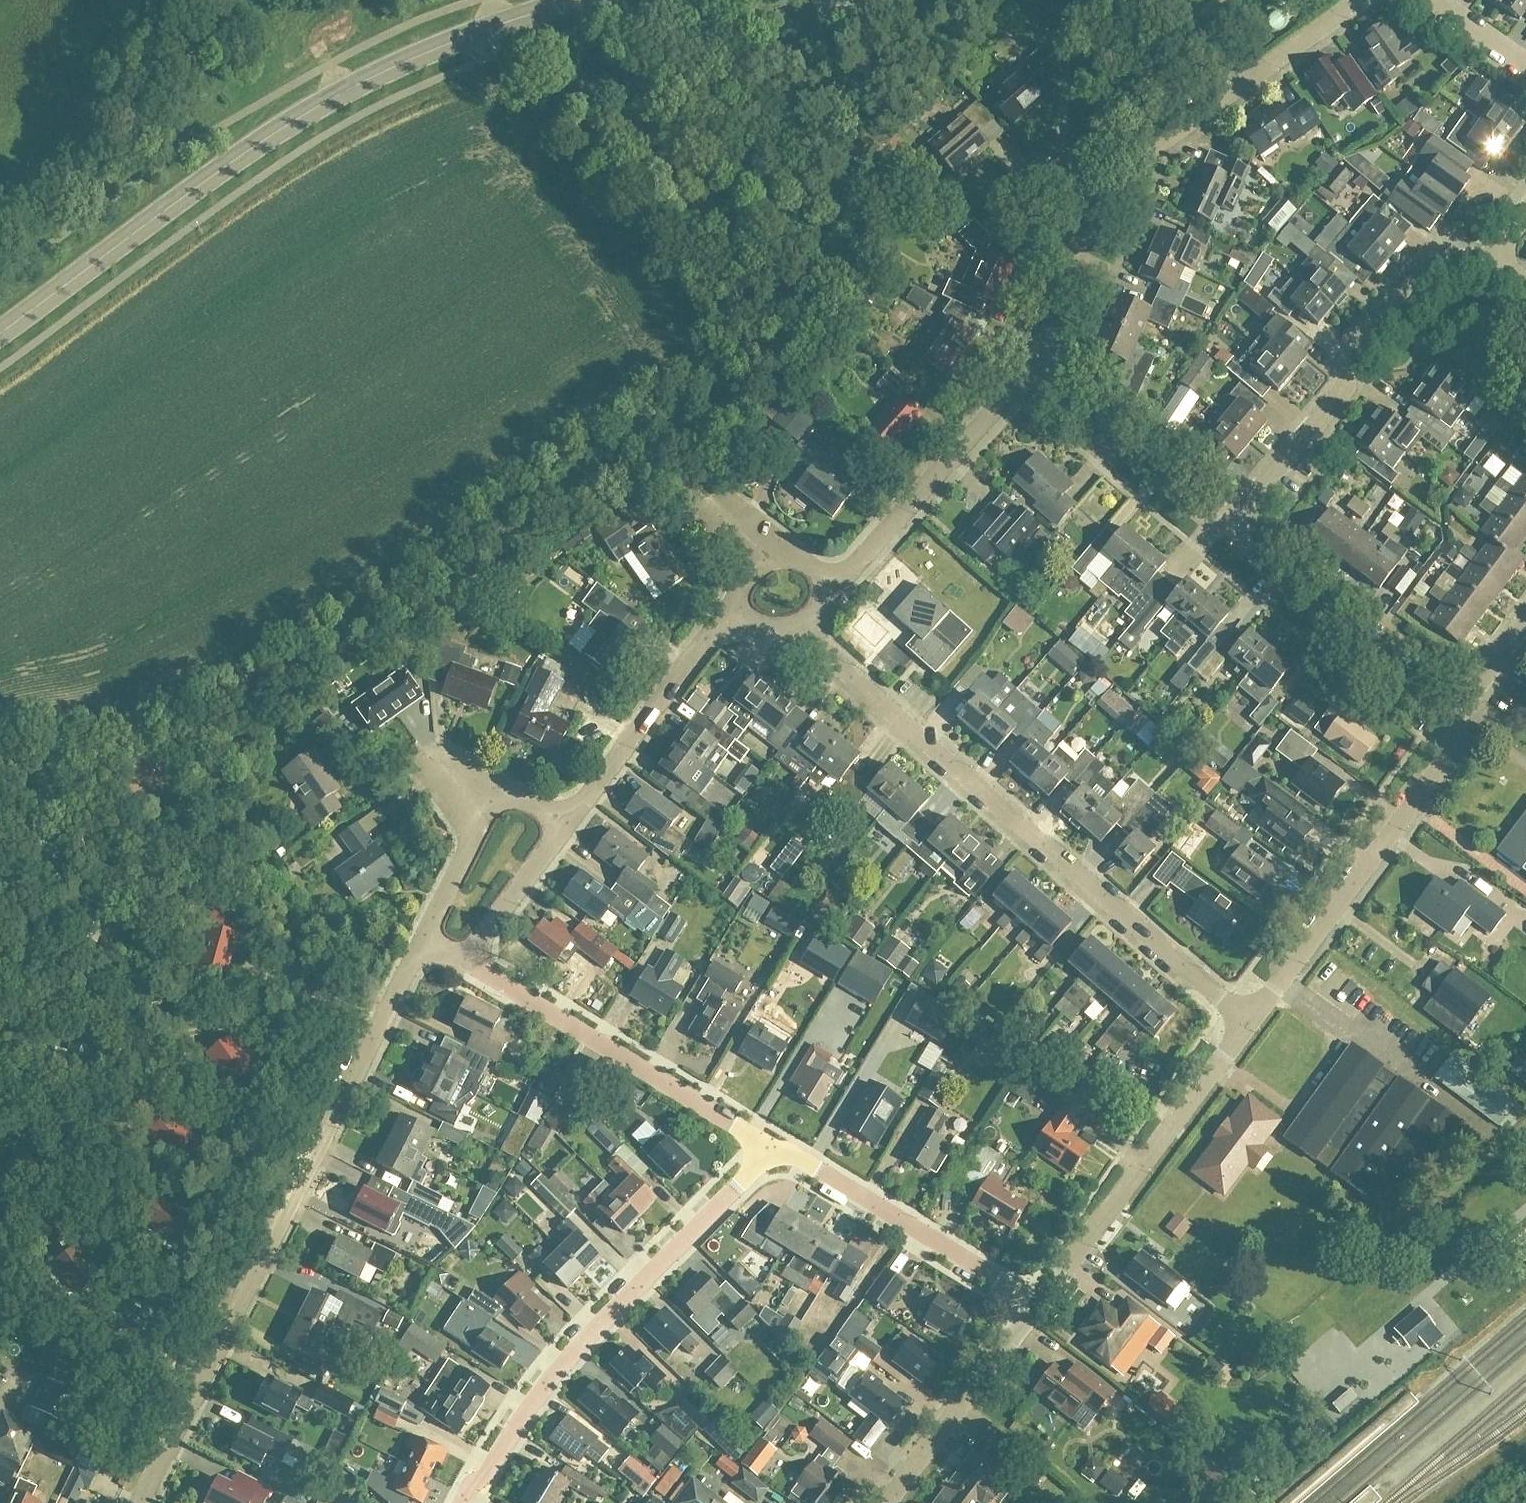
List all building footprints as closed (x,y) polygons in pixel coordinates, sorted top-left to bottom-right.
[(1501,6),(1520,19),(1525,11),(1525,12),(1525,0),(1505,0),(1501,6)] [(1362,40),(1372,53),(1360,61),(1367,71),(1381,91),(1401,76),(1396,69),(1410,59),(1408,57),(1418,50),(1409,37),(1399,44),(1384,23),(1362,40)] [(1047,80),(1059,69),(1041,49),(1028,60),(1031,63),(991,98),(1013,123),(1054,87),(1047,80)] [(1330,107),(1343,98),(1353,112),(1377,95),(1352,60),(1340,69),(1331,57),(1307,75),(1330,107)] [(1509,96),(1489,81),(1473,104),(1486,113),(1480,122),(1511,144),(1524,126),(1500,109),(1509,96)] [(1294,142),(1319,124),(1304,102),(1286,114),(1275,99),(1260,110),(1261,113),(1240,128),(1260,156),(1289,136),(1294,142)] [(929,144),(956,175),(989,146),(978,134),(994,120),(978,102),(929,144)] [(1498,162),(1511,144),(1480,122),(1467,112),(1447,140),(1466,154),(1473,145),(1498,162)] [(1412,168),(1457,199),(1470,181),(1461,174),(1470,162),(1434,136),(1412,168)] [(1328,174),(1338,163),(1324,151),(1315,163),(1328,174)] [(1244,185),(1242,184),(1248,169),(1226,159),(1219,173),(1202,166),(1182,210),(1211,223),(1218,207),(1231,213),(1244,185)] [(1352,176),(1338,164),(1322,184),(1336,195),(1352,176)] [(1429,231),(1440,216),(1443,218),(1457,199),(1412,168),(1399,185),(1390,199),(1429,231)] [(831,176),(837,187),(849,181),(843,170),(831,176)] [(1351,224),(1391,258),(1405,241),(1387,226),(1396,215),(1374,196),(1364,208),(1351,224)] [(996,304),(1014,266),(985,253),(991,240),(974,222),(959,235),(970,246),(978,250),(960,287),(950,282),(943,297),(980,314),(986,300),(996,304)] [(1391,258),(1351,224),(1329,250),(1351,269),(1358,260),(1376,275),(1391,258)] [(1286,245),(1298,231),(1292,226),(1280,240),(1286,245)] [(1194,242),(1161,227),(1151,251),(1184,266),(1195,271),(1202,256),(1208,258),(1212,250),(1229,257),(1234,245),(1211,235),(1206,246),(1195,241),(1194,242)] [(1305,285),(1333,308),(1336,304),(1339,307),(1348,296),(1345,293),(1347,291),(1326,273),(1336,261),(1318,245),(1310,255),(1312,257),(1296,275),(1306,283),(1305,285)] [(1184,266),(1151,251),(1139,275),(1173,290),(1184,266)] [(1254,289),(1263,275),(1253,268),(1244,282),(1254,289)] [(1357,278),(1350,285),(1365,298),(1371,291),(1357,278)] [(1256,293),(1247,285),(1237,298),(1246,305),(1256,293)] [(1319,325),(1333,308),(1305,285),(1291,301),(1276,288),(1267,298),(1289,317),(1297,307),(1319,325)] [(1106,320),(1140,335),(1146,320),(1167,330),(1177,308),(1156,298),(1151,309),(1118,293),(1106,320)] [(1203,318),(1208,306),(1185,296),(1179,308),(1203,318)] [(958,353),(961,355),(974,335),(962,326),(970,315),(951,302),(942,314),(949,319),(921,358),(946,376),(956,362),(954,360),(958,353)] [(1255,343),(1265,351),(1293,374),(1308,356),(1301,351),(1308,342),(1272,312),(1261,325),(1262,333),(1255,343)] [(1140,335),(1106,320),(1094,347),(1126,362),(1117,382),(1137,398),(1154,359),(1133,350),(1140,335)] [(881,341),(879,343),(873,351),(883,359),(890,350),(881,341)] [(1279,391),(1293,374),(1265,351),(1255,343),(1239,362),(1234,357),(1226,367),(1247,385),(1258,373),(1279,391)] [(1174,364),(1186,374),(1195,363),(1183,353),(1174,364)] [(1464,412),(1477,394),(1483,399),(1491,390),(1471,374),(1464,384),(1438,364),(1425,382),(1464,412)] [(876,385),(882,390),(894,400),(869,428),(892,449),(921,416),(903,400),(915,386),(892,366),(876,385)] [(1181,383),(1198,395),(1207,383),(1190,371),(1181,383)] [(1429,428),(1449,443),(1457,434),(1451,429),(1464,412),(1425,382),(1411,399),(1437,419),(1429,428)] [(1225,419),(1252,441),(1267,423),(1258,416),(1265,407),(1240,386),(1217,413),(1225,419)] [(802,437),(817,418),(793,399),(774,422),(786,431),(790,427),(802,437)] [(1188,410),(1171,399),(1156,424),(1172,435),(1188,410)] [(1368,424),(1407,453),(1419,437),(1410,431),(1411,429),(1381,407),(1368,424)] [(1236,460),(1252,441),(1225,419),(1210,437),(1202,431),(1194,440),(1213,457),(1221,447),(1236,460)] [(1393,471),(1406,454),(1407,453),(1368,424),(1354,442),(1380,461),(1373,471),(1392,486),(1400,476),(1393,471)] [(1189,442),(1196,433),(1186,425),(1178,433),(1189,442)] [(1449,443),(1429,428),(1422,438),(1442,453),(1449,443)] [(833,517),(857,488),(821,460),(825,455),(806,439),(790,458),(809,473),(797,488),(798,490),(802,486),(822,502),(819,506),(833,517)] [(1053,473),(1055,471),(1038,455),(1015,481),(1039,503),(1036,507),(1057,526),(1075,506),(1064,497),(1073,487),(1062,477),(1060,480),(1053,473)] [(1516,489),(1525,497),(1525,465),(1517,458),(1511,467),(1525,477),(1516,489)] [(1500,510),(1525,529),(1525,497),(1516,489),(1502,479),(1496,488),(1509,498),(1500,510)] [(1328,488),(1319,500),(1327,506),(1336,494),(1328,488)] [(1364,503),(1356,497),(1348,508),(1356,514),(1364,503)] [(1513,555),(1525,538),(1525,529),(1500,510),(1487,500),(1481,508),(1494,518),(1483,534),(1492,541),(1512,556),(1513,555)] [(1364,503),(1356,514),(1363,519),(1371,508),(1364,503)] [(1007,559),(1015,550),(1037,525),(1021,510),(1009,524),(991,508),(962,540),(985,561),(996,549),(1007,559)] [(1328,551),(1349,522),(1332,509),(1311,537),(1328,551)] [(1421,534),(1427,516),(1413,511),(1406,528),(1421,534)] [(671,556),(673,554),(659,535),(639,549),(632,540),(637,537),(623,517),(599,534),(619,563),(633,553),(663,595),(689,576),(678,561),(675,562),(671,556)] [(1328,551),(1345,563),(1367,535),(1349,522),(1328,551)] [(1383,534),(1390,539),(1398,529),(1391,523),(1383,534)] [(1114,561),(1112,564),(1098,581),(1108,590),(1145,546),(1125,528),(1104,553),(1114,561)] [(1390,539),(1384,548),(1363,576),(1380,589),(1408,552),(1398,545),(1405,534),(1398,529),(1390,539)] [(1345,563),(1363,576),(1384,548),(1367,535),(1345,563)] [(1523,562),(1513,555),(1512,556),(1492,541),(1481,556),(1467,545),(1461,554),(1475,564),(1505,586),(1523,562)] [(1082,578),(1102,554),(1091,546),(1072,569),(1082,578)] [(1145,546),(1108,590),(1119,599),(1136,579),(1145,587),(1166,563),(1145,546)] [(1446,573),(1460,584),(1490,606),(1505,586),(1475,564),(1466,575),(1453,565),(1446,573)] [(1403,566),(1389,585),(1402,594),(1416,575),(1403,566)] [(1171,642),(1208,598),(1187,580),(1166,604),(1177,613),(1160,633),(1171,642)] [(625,647),(626,647),(633,636),(622,628),(634,611),(597,584),(583,604),(599,616),(590,628),(598,634),(583,654),(595,662),(592,666),(602,673),(605,670),(607,672),(620,654),(619,654),(625,647)] [(1431,594),(1444,604),(1474,627),(1490,606),(1460,584),(1451,596),(1437,585),(1431,594)] [(906,647),(917,657),(936,674),(973,632),(920,585),(893,615),(916,636),(906,647)] [(1135,621),(1154,598),(1144,590),(1125,613),(1135,621)] [(1154,598),(1135,621),(1145,630),(1164,607),(1154,598)] [(1171,642),(1166,648),(1176,656),(1198,630),(1208,639),(1228,615),(1208,598),(1171,642)] [(1461,644),(1474,627),(1444,604),(1436,616),(1422,605),(1415,614),(1432,627),(1434,624),(1461,644)] [(1017,608),(1003,625),(1018,637),(1022,636),(1034,622),(1017,608)] [(1248,678),(1271,650),(1250,633),(1230,657),(1240,665),(1237,669),(1247,677),(1248,678)] [(486,709),(497,681),(471,672),(476,659),(463,655),(466,647),(448,640),(440,661),(453,666),(443,693),(486,709)] [(1198,674),(1218,651),(1208,642),(1188,665),(1198,674)] [(1103,645),(1092,660),(1098,665),(1109,650),(1103,645)] [(1084,663),(1069,650),(1058,662),(1073,675),(1084,663)] [(1248,678),(1247,677),(1239,686),(1261,705),(1251,718),(1261,726),(1279,703),(1270,695),(1273,691),(1272,690),(1291,667),(1271,650),(1248,678)] [(1218,651),(1198,674),(1208,682),(1228,659),(1218,651)] [(516,687),(522,669),(506,663),(500,681),(516,687)] [(555,753),(569,726),(545,713),(549,706),(550,706),(563,682),(540,670),(527,694),(535,698),(531,706),(527,704),(512,734),(526,741),(527,738),(555,753)] [(419,694),(403,671),(354,705),(373,732),(385,724),(422,697),(419,694)] [(960,719),(978,735),(998,712),(989,705),(1010,682),(1001,674),(994,683),(985,675),(968,695),(975,701),(960,719)] [(749,726),(776,691),(756,675),(746,688),(735,680),(717,702),(739,719),(734,725),(744,732),(749,726)] [(1111,685),(1101,676),(1089,691),(1098,699),(1111,685)] [(782,751),(798,729),(808,715),(797,707),(795,705),(796,701),(788,695),(784,697),(776,691),(749,726),(769,742),(782,751)] [(998,712),(978,735),(997,752),(1013,734),(1020,740),(1037,721),(1044,713),(1027,698),(1020,706),(1011,698),(999,713),(998,712)] [(1361,763),(1377,740),(1343,715),(1345,713),(1335,705),(1327,716),(1336,723),(1326,738),(1361,763)] [(840,740),(819,724),(808,715),(798,729),(782,751),(792,759),(791,761),(804,772),(801,776),(808,781),(810,778),(840,740)] [(1012,765),(1031,781),(1051,758),(1050,758),(1042,751),(1055,736),(1037,721),(1020,740),(1028,747),(1012,765)] [(750,751),(732,738),(713,724),(705,735),(691,725),(675,746),(714,775),(729,756),(740,765),(750,751)] [(744,733),(739,729),(732,737),(737,741),(744,733)] [(1326,807),(1343,784),(1310,760),(1310,761),(1302,755),(1310,745),(1291,731),(1276,750),(1296,764),(1304,769),(1293,783),(1326,807)] [(844,800),(861,779),(849,770),(860,756),(840,740),(810,778),(820,785),(828,774),(838,782),(832,791),(844,800)] [(1051,758),(1031,781),(1050,798),(1066,780),(1072,786),(1095,760),(1084,751),(1079,758),(1062,743),(1050,758),(1051,758)] [(714,775),(675,746),(660,766),(674,776),(665,789),(699,814),(708,802),(699,796),(714,775)] [(314,827),(342,807),(333,794),(341,789),(325,767),(328,765),(317,749),(283,773),(295,790),(294,791),(296,795),(301,792),(312,808),(304,814),(314,827)] [(155,775),(167,778),(171,766),(158,762),(157,765),(126,756),(121,776),(122,776),(121,780),(129,782),(130,778),(152,784),(155,775)] [(1195,757),(1185,768),(1201,783),(1197,787),(1209,798),(1222,780),(1195,757)] [(1095,760),(1072,786),(1080,792),(1064,810),(1083,827),(1103,804),(1102,804),(1115,789),(1099,775),(1105,768),(1095,760)] [(1266,779),(1240,760),(1223,783),(1238,793),(1246,782),(1258,790),(1266,779)] [(880,818),(910,783),(890,765),(873,788),(861,779),(844,800),(834,813),(845,821),(855,809),(860,803),(880,818)] [(1294,851),(1311,829),(1298,819),(1306,809),(1266,779),(1253,797),(1272,810),(1260,826),(1294,851)] [(1102,804),(1103,804),(1083,827),(1102,843),(1118,826),(1125,832),(1142,812),(1157,795),(1140,780),(1130,792),(1120,783),(1115,789),(1102,804)] [(910,783),(880,818),(877,822),(907,848),(911,843),(930,822),(919,813),(930,800),(910,783)] [(671,859),(686,840),(671,828),(681,814),(645,787),(628,811),(661,836),(654,846),(671,859)] [(1157,795),(1142,812),(1125,832),(1132,838),(1116,856),(1136,873),(1156,850),(1147,842),(1174,810),(1157,795)] [(1229,844),(1232,839),(1239,830),(1217,814),(1206,827),(1229,844)] [(1499,852),(1522,870),(1523,869),(1525,872),(1525,816),(1499,852)] [(930,822),(911,843),(925,855),(926,861),(939,872),(942,868),(971,836),(951,819),(941,831),(930,822)] [(357,900),(395,872),(375,846),(374,847),(358,825),(342,837),(358,859),(338,874),(357,900)] [(744,828),(736,840),(750,850),(759,838),(744,828)] [(644,905),(663,919),(670,909),(652,895),(657,887),(637,872),(648,858),(612,831),(596,853),(624,875),(617,885),(644,905)] [(971,836),(942,868),(957,881),(954,885),(969,899),(972,896),(974,898),(1002,866),(989,854),(990,853),(971,836)] [(794,839),(778,860),(789,869),(806,848),(794,839)] [(1259,899),(1278,873),(1245,849),(1244,848),(1243,847),(1232,839),(1229,844),(1225,850),(1235,858),(1224,873),(1259,899)] [(281,858),(289,853),(285,846),(277,852),(281,858)] [(1186,864),(1173,855),(1155,879),(1168,889),(1186,864)] [(626,921),(639,903),(621,889),(615,898),(581,873),(565,895),(599,921),(609,908),(626,921)] [(1227,942),(1246,917),(1211,890),(1211,889),(1190,873),(1181,885),(1202,900),(1190,917),(1205,928),(1206,927),(1227,942)] [(1016,918),(1014,916),(1035,891),(1016,874),(994,899),(1009,912),(998,925),(1005,931),(1016,918)] [(1505,914),(1491,903),(1465,884),(1457,895),(1438,881),(1416,909),(1450,934),(1465,914),(1491,933),(1505,914)] [(1035,934),(1032,932),(1054,907),(1035,891),(1014,916),(1016,918),(1028,928),(1016,941),(1023,947),(1035,934)] [(627,921),(654,940),(665,921),(640,903),(627,921)] [(1073,924),(1054,907),(1032,932),(1035,934),(1047,945),(1036,958),(1043,964),(1054,951),(1051,948),(1073,924)] [(659,935),(673,943),(686,922),(672,914),(659,935)] [(858,916),(844,935),(862,948),(876,928),(858,916)] [(532,938),(529,941),(556,961),(558,959),(566,964),(578,949),(604,969),(618,950),(582,923),(575,933),(557,920),(551,928),(544,922),(538,930),(535,929),(530,936),(532,938)] [(220,958),(230,961),(238,934),(210,926),(200,964),(217,969),(220,958)] [(805,959),(835,977),(849,954),(819,936),(805,959)] [(893,936),(878,956),(897,970),(911,949),(893,936)] [(1071,964),(1093,982),(1113,959),(1092,940),(1071,964)] [(671,981),(684,961),(668,951),(656,972),(649,968),(633,995),(666,1015),(683,988),(671,981)] [(838,986),(873,1006),(892,973),(857,953),(838,986)] [(1113,1000),(1134,977),(1113,959),(1093,982),(1113,1000)] [(736,992),(745,978),(716,960),(707,974),(712,977),(698,999),(707,1005),(691,1031),(718,1048),(739,1013),(720,1002),(729,987),(736,992)] [(1441,962),(1422,987),(1435,997),(1425,1010),(1460,1037),(1490,997),(1455,970),(1454,972),(1441,962)] [(1134,1018),(1155,995),(1134,977),(1113,1000),(1134,1018)] [(1065,998),(1073,1005),(1084,992),(1076,985),(1065,998)] [(1081,1012),(1092,999),(1084,992),(1073,1005),(1081,1012)] [(924,995),(908,1020),(943,1041),(958,1015),(924,995)] [(1176,1014),(1155,995),(1134,1018),(1126,1027),(1115,1040),(1123,1047),(1142,1026),(1155,1037),(1176,1014)] [(497,1062),(510,1035),(495,1028),(502,1014),(469,998),(456,1024),(475,1033),(468,1048),(497,1062)] [(1085,1014),(1101,1023),(1109,1009),(1093,1000),(1085,1014)] [(762,1018),(740,1052),(772,1072),(793,1038),(762,1018)] [(1107,1033),(1115,1040),(1126,1027),(1118,1020),(1107,1033)] [(952,1065),(958,1055),(971,1034),(960,1027),(941,1059),(952,1065)] [(223,1056),(214,1062),(231,1085),(255,1068),(231,1036),(216,1047),(223,1056)] [(73,1044),(64,1075),(84,1080),(92,1049),(73,1044)] [(1290,1129),(1291,1130),(1285,1138),(1394,1216),(1461,1123),(1352,1044),(1305,1108),(1294,1123),(1290,1129)] [(425,1068),(477,1094),(480,1088),(479,1080),(490,1060),(463,1046),(456,1059),(435,1049),(434,1051),(431,1050),(427,1051),(422,1061),(423,1065),(426,1066),(425,1068)] [(818,1109),(828,1094),(830,1095),(834,1089),(832,1087),(833,1084),(822,1078),(829,1066),(827,1065),(832,1057),(814,1047),(793,1082),(804,1089),(798,1098),(818,1109)] [(583,1054),(564,1083),(586,1098),(605,1069),(583,1054)] [(1491,1082),(1454,1054),(1453,1056),(1436,1078),(1473,1106),(1501,1126),(1519,1102),(1491,1082)] [(1115,1089),(1124,1075),(1100,1060),(1091,1074),(1115,1089)] [(465,1103),(468,1104),(476,1096),(477,1094),(425,1068),(424,1071),(421,1070),(417,1072),(412,1081),(413,1086),(416,1087),(415,1089),(436,1100),(431,1111),(455,1123),(465,1103)] [(549,1097),(560,1078),(548,1071),(537,1090),(549,1097)] [(933,1072),(919,1096),(940,1109),(954,1084),(933,1072)] [(1060,1113),(1053,1122),(1035,1148),(1071,1174),(1089,1148),(1066,1131),(1086,1102),(1057,1082),(1044,1102),(1060,1113)] [(871,1083),(844,1126),(876,1145),(902,1102),(871,1083)] [(1224,1195),(1248,1163),(1253,1163),(1262,1151),(1260,1147),(1279,1121),(1249,1098),(1194,1172),(1224,1195)] [(931,1108),(916,1131),(920,1133),(906,1157),(926,1169),(926,1168),(933,1173),(949,1147),(942,1143),(943,1142),(937,1138),(948,1118),(931,1108)] [(167,1109),(153,1122),(161,1130),(154,1137),(173,1158),(194,1138),(167,1109)] [(585,1117),(580,1122),(614,1155),(616,1153),(623,1146),(590,1112),(585,1117)] [(389,1140),(422,1156),(433,1133),(401,1116),(389,1140)] [(463,1147),(469,1136),(444,1123),(438,1135),(463,1147)] [(672,1181),(691,1162),(669,1140),(668,1140),(660,1132),(641,1150),(672,1181)] [(516,1158),(522,1148),(507,1139),(501,1150),(516,1158)] [(416,1167),(422,1156),(389,1140),(377,1163),(415,1182),(422,1170),(416,1167)] [(978,1144),(965,1165),(986,1177),(998,1156),(978,1144)] [(626,1184),(616,1194),(640,1218),(656,1202),(646,1193),(651,1188),(640,1177),(625,1163),(620,1157),(609,1168),(615,1173),(626,1184)] [(549,1181),(565,1197),(575,1188),(559,1172),(549,1181)] [(560,1195),(541,1176),(531,1186),(550,1205),(560,1195)] [(1013,1229),(1027,1206),(1000,1190),(1004,1183),(992,1176),(974,1205),(1013,1229)] [(525,1178),(513,1182),(518,1194),(530,1189),(525,1178)] [(438,1209),(444,1197),(419,1184),(413,1197),(438,1209)] [(429,1227),(429,1226),(438,1231),(446,1215),(393,1188),(387,1200),(364,1189),(351,1216),(393,1236),(396,1235),(401,1225),(400,1222),(393,1218),(396,1211),(429,1227)] [(623,1234),(640,1218),(616,1194),(606,1204),(594,1193),(584,1202),(601,1219),(605,1215),(623,1234)] [(158,1217),(152,1226),(175,1240),(189,1217),(156,1196),(147,1210),(158,1217)] [(485,1209),(474,1204),(469,1214),(479,1219),(485,1209)] [(775,1242),(786,1249),(804,1221),(785,1209),(783,1213),(770,1232),(766,1230),(753,1222),(742,1239),(756,1247),(767,1255),(775,1242)] [(561,1250),(584,1273),(600,1257),(580,1239),(583,1236),(567,1220),(558,1229),(570,1241),(561,1250)] [(797,1256),(809,1263),(826,1235),(804,1221),(786,1249),(797,1256)] [(815,1279),(821,1270),(831,1277),(849,1249),(826,1235),(809,1263),(803,1272),(796,1284),(808,1292),(816,1280),(815,1279)] [(506,1236),(497,1246),(514,1262),(523,1253),(506,1236)] [(386,1274),(396,1254),(376,1244),(371,1253),(340,1238),(327,1263),(359,1279),(366,1265),(386,1274)] [(71,1266),(62,1272),(78,1293),(100,1278),(77,1246),(63,1256),(71,1266)] [(569,1289),(584,1273),(561,1250),(551,1260),(539,1249),(531,1258),(547,1274),(550,1271),(569,1289)] [(868,1260),(849,1249),(831,1277),(843,1284),(835,1297),(846,1304),(857,1286),(853,1284),(868,1260)] [(1142,1254),(1126,1275),(1165,1305),(1166,1304),(1176,1312),(1192,1291),(1182,1283),(1183,1281),(1166,1268),(1164,1270),(1142,1254)] [(791,1264),(783,1276),(796,1284),(803,1272),(809,1263),(797,1256),(791,1264)] [(906,1284),(885,1271),(869,1298),(889,1311),(906,1284)] [(496,1322),(507,1310),(532,1332),(549,1312),(528,1293),(534,1285),(519,1272),(493,1302),(475,1291),(467,1304),(496,1322)] [(679,1299),(697,1317),(693,1321),(709,1336),(719,1326),(714,1321),(722,1314),(741,1333),(758,1316),(744,1302),(736,1309),(722,1295),(722,1294),(703,1275),(679,1299)] [(956,1337),(970,1312),(940,1294),(938,1298),(925,1290),(918,1302),(931,1309),(925,1320),(928,1321),(926,1325),(937,1331),(939,1328),(956,1337)] [(299,1318),(329,1333),(336,1321),(350,1328),(355,1319),(375,1329),(383,1313),(340,1292),(335,1302),(313,1291),(299,1318)] [(501,1371),(516,1349),(487,1331),(484,1336),(474,1329),(484,1315),(464,1302),(457,1313),(466,1319),(456,1335),(466,1342),(467,1340),(477,1347),(473,1353),(501,1371)] [(1118,1316),(1112,1311),(1103,1305),(1083,1330),(1092,1337),(1085,1345),(1111,1365),(1147,1317),(1128,1303),(1118,1316)] [(1421,1308),(1396,1329),(1411,1347),(1436,1326),(1421,1308)] [(397,1327),(402,1318),(390,1312),(385,1321),(397,1327)] [(693,1355),(701,1347),(666,1312),(646,1332),(671,1357),(683,1345),(693,1355)] [(803,1325),(788,1316),(775,1336),(790,1345),(803,1325)] [(316,1359),(323,1346),(330,1350),(336,1337),(329,1333),(299,1318),(286,1345),(308,1356),(302,1367),(324,1378),(330,1366),(316,1359)] [(434,1356),(442,1345),(412,1325),(409,1330),(420,1337),(416,1343),(434,1356)] [(1174,1335),(1160,1325),(1147,1342),(1161,1353),(1174,1335)] [(874,1363),(883,1350),(862,1335),(853,1348),(874,1363)] [(858,1352),(853,1348),(839,1337),(819,1363),(834,1374),(838,1377),(851,1361),(858,1352)] [(923,1382),(941,1358),(913,1337),(908,1344),(899,1337),(891,1348),(900,1355),(896,1361),(923,1382)] [(654,1391),(666,1379),(641,1353),(636,1358),(628,1350),(612,1367),(635,1390),(644,1381),(654,1391)] [(722,1391),(739,1372),(722,1356),(705,1374),(722,1391)] [(448,1395),(469,1408),(478,1414),(484,1404),(485,1399),(483,1398),(490,1388),(449,1360),(433,1384),(448,1395)] [(830,1379),(852,1396),(869,1375),(865,1372),(851,1361),(838,1377),(834,1374),(830,1379)] [(1068,1378),(1054,1367),(1037,1390),(1050,1401),(1072,1417),(1083,1403),(1097,1414),(1113,1393),(1078,1365),(1068,1378)] [(380,1385),(393,1391),(402,1373),(390,1367),(380,1385)] [(852,1396),(873,1413),(854,1438),(869,1449),(888,1425),(889,1425),(904,1405),(880,1387),(882,1385),(869,1374),(869,1375),(852,1396)] [(83,1396),(47,1378),(32,1408),(47,1415),(68,1426),(83,1396)] [(256,1404),(289,1420),(296,1405),(309,1411),(314,1402),(301,1396),(301,1395),(300,1395),(302,1391),(289,1384),(287,1388),(269,1379),(256,1404)] [(619,1439),(639,1414),(623,1401),(621,1403),(596,1383),(579,1402),(604,1423),(603,1426),(619,1439)] [(458,1435),(465,1424),(467,1426),(471,1424),(478,1414),(469,1408),(448,1395),(433,1384),(417,1408),(458,1435)] [(354,1402),(322,1386),(315,1399),(347,1415),(354,1402)] [(401,1415),(408,1401),(382,1389),(375,1403),(380,1406),(374,1419),(395,1429),(401,1415)] [(1359,1398),(1351,1389),(1333,1405),(1341,1414),(1359,1398)] [(694,1394),(679,1408),(700,1428),(704,1432),(705,1431),(717,1419),(718,1418),(694,1394)] [(1168,1399),(1158,1413),(1173,1425),(1183,1411),(1168,1399)] [(766,1426),(783,1411),(774,1401),(757,1417),(766,1426)] [(700,1428),(679,1408),(655,1416),(685,1442),(700,1428)] [(2,1480),(11,1484),(19,1467),(18,1467),(20,1463),(21,1463),(38,1430),(4,1412),(0,1421),(0,1485),(2,1480)] [(293,1440),(271,1429),(252,1420),(247,1429),(245,1428),(232,1453),(261,1467),(267,1455),(281,1462),(293,1440)] [(599,1465),(609,1452),(597,1442),(598,1441),(584,1430),(582,1432),(567,1420),(552,1441),(581,1463),(587,1455),(599,1465)] [(840,1457),(851,1443),(823,1421),(812,1435),(840,1457)] [(996,1424),(984,1440),(1010,1459),(1022,1443),(996,1424)] [(796,1440),(809,1441),(810,1428),(797,1426),(796,1440)] [(683,1445),(663,1428),(664,1428),(663,1427),(651,1441),(663,1451),(652,1464),(660,1471),(683,1445)] [(83,1449),(57,1428),(46,1452),(74,1466),(83,1449)] [(408,1465),(430,1476),(436,1463),(441,1466),(447,1453),(413,1436),(406,1449),(414,1452),(408,1465)] [(326,1455),(294,1439),(286,1455),(318,1471),(319,1470),(327,1474),(330,1467),(333,1469),(336,1462),(326,1456),(326,1455)] [(762,1441),(743,1467),(756,1476),(775,1451),(762,1441)] [(1196,1448),(1186,1460),(1221,1486),(1230,1474),(1196,1448)] [(977,1502),(992,1502),(996,1498),(995,1490),(990,1486),(1000,1473),(986,1462),(974,1453),(951,1483),(977,1502)] [(86,1455),(81,1465),(99,1476),(105,1466),(86,1455)] [(727,1455),(718,1465),(733,1480),(742,1470),(727,1455)] [(845,1482),(847,1479),(847,1475),(838,1469),(835,1470),(833,1472),(831,1471),(834,1468),(820,1457),(792,1493),(805,1502),(807,1502),(810,1499),(815,1502),(831,1502),(846,1483),(845,1482)] [(644,1498),(658,1481),(630,1458),(620,1470),(638,1485),(635,1490),(644,1498)] [(430,1476),(408,1465),(401,1478),(394,1475),(387,1488),(418,1502),(422,1502),(428,1492),(423,1489),(430,1476)] [(78,1466),(63,1495),(76,1501),(80,1492),(82,1492),(82,1491),(81,1490),(84,1485),(89,1488),(95,1475),(78,1466)] [(586,1481),(567,1469),(560,1480),(545,1471),(534,1489),(531,1488),(522,1502),(525,1502),(554,1502),(558,1502),(570,1485),(580,1492),(586,1481)] [(733,1484),(758,1502),(768,1490),(743,1471),(733,1484)] [(378,1494),(383,1485),(386,1479),(373,1473),(367,1485),(378,1494)] [(271,1491),(238,1474),(232,1487),(218,1480),(211,1494),(208,1492),(202,1502),(265,1502),(271,1491)] [(27,1482),(22,1480),(10,1502),(40,1502),(33,1499),(38,1488),(27,1482)] [(694,1481),(677,1502),(723,1502),(694,1481)] [(951,1483),(936,1502),(977,1502),(951,1483)] [(1112,1502),(1118,1502),(1121,1497),(1106,1488),(1101,1497),(1112,1502)]
